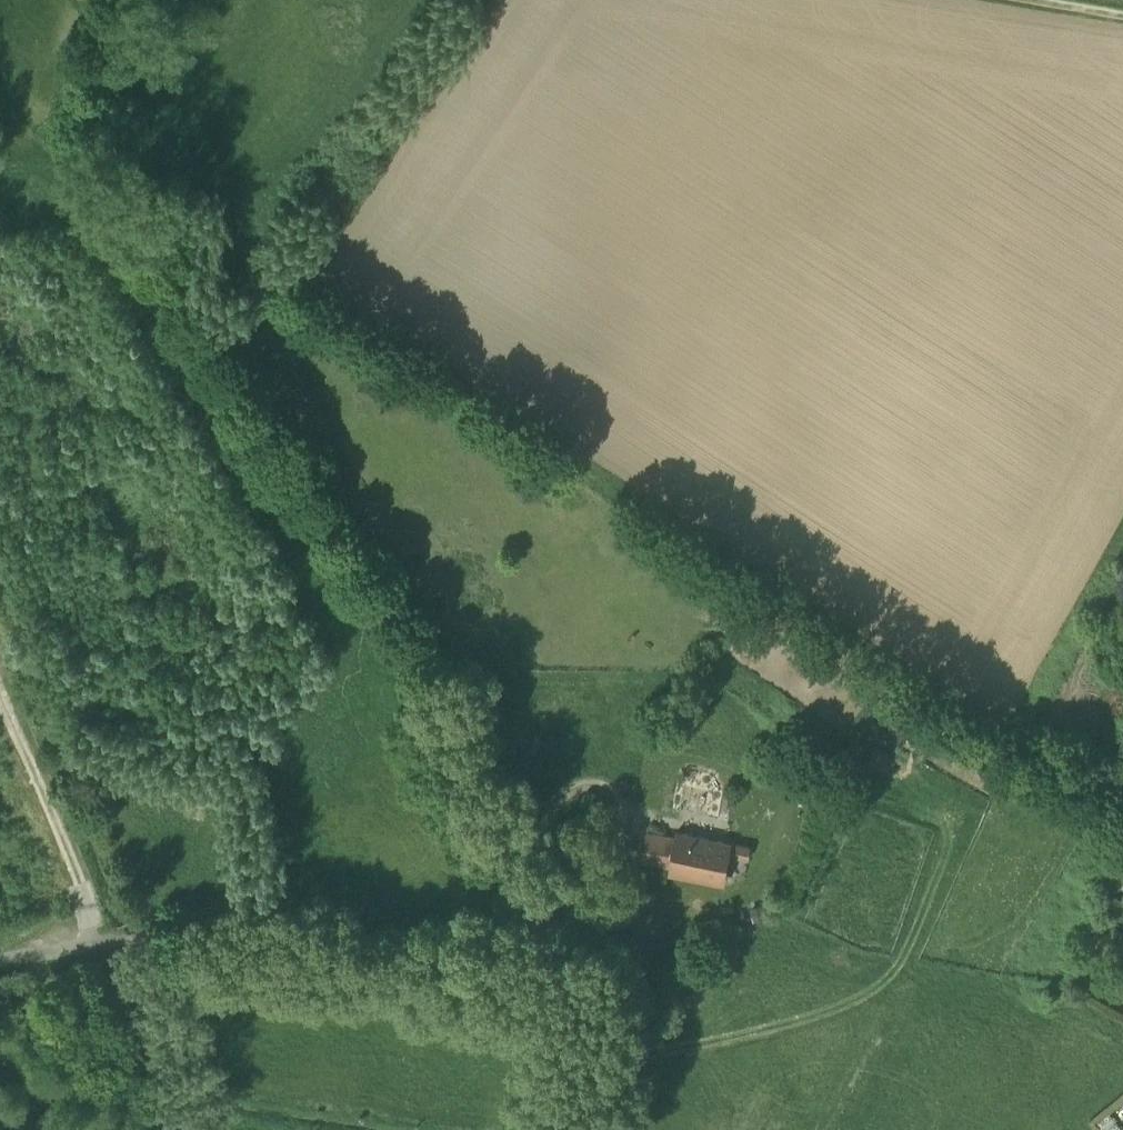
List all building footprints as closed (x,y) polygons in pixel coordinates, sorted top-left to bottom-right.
[(641,862),(670,867),(675,836),(646,831),(641,862)] [(730,854),(731,843),(676,831),(675,836),(670,867),(669,872),(722,882),(727,853),(730,854)] [(731,843),(730,854),(748,857),(750,846),(731,843)]
